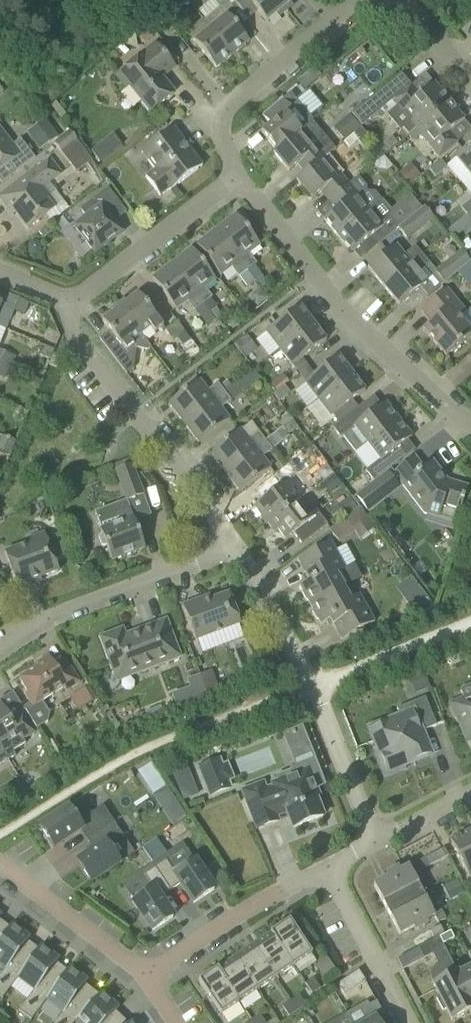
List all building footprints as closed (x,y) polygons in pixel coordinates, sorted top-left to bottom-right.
[(276,0),(230,0),(246,19),(256,11),(266,22),(277,13),(279,16),(286,11),(276,0)] [(286,11),(292,5),(290,2),(292,0),(276,0),(286,11)] [(227,15),(210,29),(232,55),(248,42),(227,15)] [(122,41),(132,53),(154,33),(144,22),(122,41)] [(232,55),(210,29),(194,43),(216,69),(232,55)] [(129,86),(150,112),(173,94),(160,78),(173,67),(155,45),(117,76),(126,88),(129,86)] [(403,129),(408,135),(449,102),(434,84),(419,96),(400,74),(351,114),(359,124),(390,99),(410,123),(403,129)] [(260,133),(275,151),(276,151),(300,132),(300,131),(285,113),(290,109),(282,99),(262,116),(269,125),(260,133)] [(449,102),(408,135),(413,142),(420,136),(438,158),(457,142),(449,132),(463,120),(449,102)] [(332,128),(343,141),(354,132),(360,128),(349,115),(332,128)] [(26,133),(39,150),(58,137),(45,119),(26,133)] [(297,165),(304,173),(305,174),(324,158),(316,149),(312,151),(305,142),(319,131),(311,122),(300,131),(300,132),(276,151),(275,151),(272,153),(288,172),(297,165)] [(144,177),(147,181),(159,197),(169,189),(170,191),(202,166),(173,128),(140,153),(153,171),(144,177)] [(360,128),(354,132),(360,139),(365,135),(360,128)] [(9,163),(17,172),(34,159),(19,140),(12,145),(0,129),(0,170),(9,163)] [(54,144),(75,172),(91,160),(69,132),(54,144)] [(113,135),(91,152),(99,162),(121,145),(113,135)] [(468,176),(470,173),(470,146),(454,160),(468,176)] [(328,202),(331,200),(331,199),(348,185),(340,175),(343,173),(328,155),(324,158),(305,174),(304,173),(295,181),(311,200),(320,192),(328,202)] [(7,210),(10,207),(27,230),(47,215),(52,221),(68,209),(48,183),(60,174),(49,159),(35,170),(34,169),(0,195),(0,200),(7,210)] [(429,171),(434,178),(446,168),(440,161),(429,171)] [(92,175),(99,184),(105,179),(98,170),(92,175)] [(324,220),(337,237),(370,210),(381,201),(375,194),(361,192),(352,181),(348,185),(331,199),(331,200),(338,208),(324,220)] [(80,210),(85,217),(73,226),(94,254),(122,233),(116,224),(116,220),(126,213),(107,189),(80,210)] [(466,216),(470,212),(470,199),(460,208),(466,216)] [(370,210),(337,237),(351,253),(369,239),(376,247),(396,230),(389,221),(390,212),(381,201),(370,210)] [(398,229),(406,240),(433,218),(424,207),(398,229)] [(236,214),(216,230),(247,271),(256,264),(248,254),(259,246),(236,214)] [(47,227),(38,233),(42,239),(51,232),(47,227)] [(247,271),(216,230),(196,245),(220,276),(231,268),(246,288),(255,281),(247,271)] [(367,268),(383,287),(421,256),(414,247),(404,256),(395,245),(367,268)] [(209,313),(226,334),(240,323),(235,317),(226,323),(208,300),(212,298),(204,288),(215,279),(191,248),(171,263),(209,313)] [(433,273),(442,285),(469,263),(460,251),(433,273)] [(421,256),(383,287),(398,306),(426,283),(418,273),(428,264),(421,256)] [(202,318),(209,313),(171,263),(152,279),(175,310),(186,301),(194,311),(196,310),(202,318)] [(445,357),(470,336),(470,331),(459,317),(465,312),(446,289),(421,310),(431,322),(422,329),(445,357)] [(118,304),(117,305),(141,335),(150,328),(154,334),(163,327),(138,294),(126,303),(125,301),(120,306),(118,304)] [(4,306),(13,310),(24,315),(29,303),(9,295),(4,306)] [(141,335),(117,305),(116,306),(117,307),(112,311),(113,313),(102,322),(109,331),(99,339),(116,362),(133,349),(146,352),(150,349),(140,336),(141,335)] [(265,334),(278,351),(313,324),(300,307),(265,334)] [(164,332),(171,340),(174,338),(182,331),(176,323),(164,332)] [(313,324),(278,351),(291,368),(326,341),(313,324)] [(182,331),(174,338),(182,347),(190,341),(182,331)] [(43,346),(39,355),(50,359),(52,354),(54,350),(43,346)] [(10,368),(14,357),(0,351),(0,364),(10,368)] [(48,365),(58,369),(63,359),(52,354),(50,359),(48,365)] [(303,384),(316,401),(351,374),(338,357),(303,384)] [(0,364),(0,377),(5,379),(10,368),(0,364)] [(230,387),(183,423),(198,443),(229,419),(221,408),(230,401),(259,379),(252,370),(230,387)] [(326,421),(331,428),(358,408),(352,401),(364,391),(351,374),(316,401),(330,418),(326,421)] [(282,375),(269,385),(274,393),(288,382),(282,375)] [(168,404),(183,423),(230,387),(226,381),(219,386),(217,383),(207,391),(199,380),(168,404)] [(283,388),(273,396),(278,402),(288,394),(283,388)] [(352,429),(365,445),(398,420),(385,403),(365,418),(358,408),(331,428),(339,439),(352,429)] [(286,416),(277,423),(282,429),(291,422),(286,416)] [(398,420),(365,445),(378,462),(365,472),(373,482),(399,462),(391,452),(411,437),(398,420)] [(291,422),(282,429),(287,436),(296,429),(291,422)] [(209,453),(224,472),(264,442),(257,433),(249,440),(240,429),(209,453)] [(0,441),(0,453),(9,457),(15,442),(2,437),(0,441)] [(264,442),(224,472),(239,492),(270,468),(262,457),(271,450),(264,442)] [(391,474),(422,515),(437,520),(441,509),(459,515),(467,487),(447,481),(432,461),(422,468),(414,457),(391,474)] [(113,466),(126,501),(143,495),(131,465),(129,459),(113,466)] [(254,507),(268,525),(298,502),(290,492),(297,487),(292,480),(299,474),(290,462),(271,477),(279,487),(254,507)] [(371,483),(353,498),(366,514),(384,499),(371,483)] [(298,502),(268,525),(274,533),(277,530),(285,540),(293,534),(302,545),(326,526),(318,515),(319,514),(312,506),(305,511),(298,502)] [(350,502),(340,509),(345,516),(355,509),(350,502)] [(114,506),(94,513),(101,530),(100,531),(101,534),(98,538),(101,546),(106,546),(112,562),(144,549),(128,506),(116,510),(114,506)] [(357,509),(328,531),(337,542),(366,520),(357,509)] [(32,581),(58,571),(54,560),(67,555),(59,534),(46,539),(45,537),(4,553),(18,590),(34,585),(32,581)] [(299,586),(310,606),(343,587),(336,575),(345,570),(330,543),(297,560),(305,575),(304,576),(308,581),(299,586)] [(416,566),(408,572),(415,582),(424,576),(416,566)] [(462,574),(463,579),(467,581),(470,580),(470,570),(469,569),(465,570),(462,574)] [(343,587),(310,606),(320,625),(329,620),(332,626),(333,626),(341,640),(374,622),(359,595),(350,600),(343,587)] [(182,606),(194,642),(240,625),(228,594),(201,604),(199,600),(182,606)] [(426,598),(414,602),(419,616),(419,617),(431,612),(426,598)] [(0,607),(0,616),(10,610),(6,603),(0,607)] [(99,638),(116,682),(180,658),(166,620),(141,630),(142,633),(126,639),(122,629),(99,638)] [(36,664),(38,667),(18,679),(27,693),(25,695),(30,703),(22,708),(35,729),(47,723),(49,714),(41,702),(63,688),(65,691),(79,683),(65,660),(54,666),(48,656),(36,664)] [(211,672),(199,676),(207,697),(219,692),(211,672)] [(407,679),(413,694),(428,688),(423,673),(407,679)] [(207,697),(199,676),(187,681),(194,701),(207,697)] [(69,698),(77,711),(96,700),(88,687),(69,698)] [(448,703),(455,719),(458,717),(467,740),(470,738),(470,694),(448,703)] [(420,732),(436,726),(425,698),(396,710),(399,717),(370,729),(379,752),(376,754),(385,776),(402,770),(400,766),(429,755),(420,732)] [(3,753),(8,761),(14,757),(11,752),(24,744),(22,741),(34,733),(21,713),(10,720),(0,704),(0,748),(3,753)] [(160,706),(145,712),(148,717),(162,711),(160,706)] [(197,766),(208,796),(232,787),(229,780),(234,778),(229,763),(223,765),(221,757),(197,766)] [(319,798),(315,788),(322,785),(312,759),(291,767),(293,771),(277,777),(279,782),(272,784),(274,788),(266,792),(262,784),(242,792),(257,829),(277,821),(275,815),(286,811),(293,828),(322,816),(316,799),(319,798)] [(38,771),(41,777),(43,779),(59,770),(54,762),(38,771)] [(158,774),(145,784),(153,796),(167,786),(158,774)] [(16,778),(4,785),(12,796),(13,798),(24,792),(23,790),(16,778)] [(192,783),(179,789),(183,800),(197,794),(192,783)] [(168,789),(154,799),(163,811),(176,801),(168,789)] [(86,841),(113,823),(102,807),(91,814),(81,800),(40,828),(53,848),(79,830),(86,841)] [(126,862),(105,831),(83,846),(78,849),(86,859),(69,870),(82,890),(126,862)] [(469,832),(449,842),(469,879),(470,878),(470,836),(469,832)] [(142,848),(152,863),(165,854),(155,839),(142,848)] [(443,849),(434,854),(438,862),(448,857),(443,849)] [(438,862),(434,854),(424,859),(428,867),(438,862)] [(214,890),(191,857),(172,870),(165,861),(154,868),(169,891),(180,884),(194,904),(214,890)] [(373,886),(386,911),(421,892),(408,867),(373,886)] [(172,918),(159,898),(169,891),(154,868),(144,875),(150,885),(130,898),(152,931),(172,918)] [(457,881),(445,887),(451,899),(463,893),(457,881)] [(421,892),(386,911),(399,935),(434,917),(432,913),(421,892)] [(440,909),(432,913),(434,917),(438,923),(446,919),(440,909)] [(9,928),(0,921),(0,940),(9,928)] [(311,954),(289,921),(271,933),(293,967),(311,954)] [(38,950),(22,938),(25,934),(12,924),(9,928),(0,940),(0,965),(5,969),(0,975),(0,998),(2,999),(17,979),(16,978),(38,950)] [(429,933),(433,940),(438,938),(443,935),(439,927),(429,933)] [(293,967),(271,933),(253,945),(275,979),(293,967)] [(444,935),(443,935),(438,938),(442,945),(451,941),(447,934),(444,935)] [(433,940),(417,949),(423,960),(432,955),(437,965),(434,967),(431,971),(430,975),(430,978),(431,980),(433,985),(439,997),(435,998),(442,1011),(445,1010),(451,1021),(467,1013),(466,1011),(470,1008),(470,1002),(457,975),(458,975),(442,945),(438,938),(433,940)] [(275,979),(253,945),(234,957),(257,991),(275,979)] [(45,999),(66,971),(51,959),(53,956),(40,946),(38,950),(16,978),(17,979),(34,991),(18,1011),(30,1021),(46,1000),(45,999)] [(239,1003),(257,991),(234,957),(216,970),(239,1003)] [(99,996),(79,981),(82,977),(69,967),(66,971),(45,999),(46,1000),(62,1012),(54,1022),(74,1022),(75,1022),(74,1021),(99,996)] [(458,975),(457,975),(470,1002),(470,968),(458,975)] [(239,1003),(216,970),(198,982),(220,1015),(239,1003)] [(337,985),(344,996),(365,982),(358,971),(337,985)] [(320,989),(313,979),(305,985),(311,995),(320,989)] [(115,1012),(110,1007),(114,1004),(102,992),(99,996),(74,1021),(75,1022),(76,1022),(126,1022),(115,1012)] [(305,1006),(298,996),(290,1002),(297,1012),(305,1006)] [(297,1012),(290,1002),(282,1007),(288,1017),(297,1012)]
